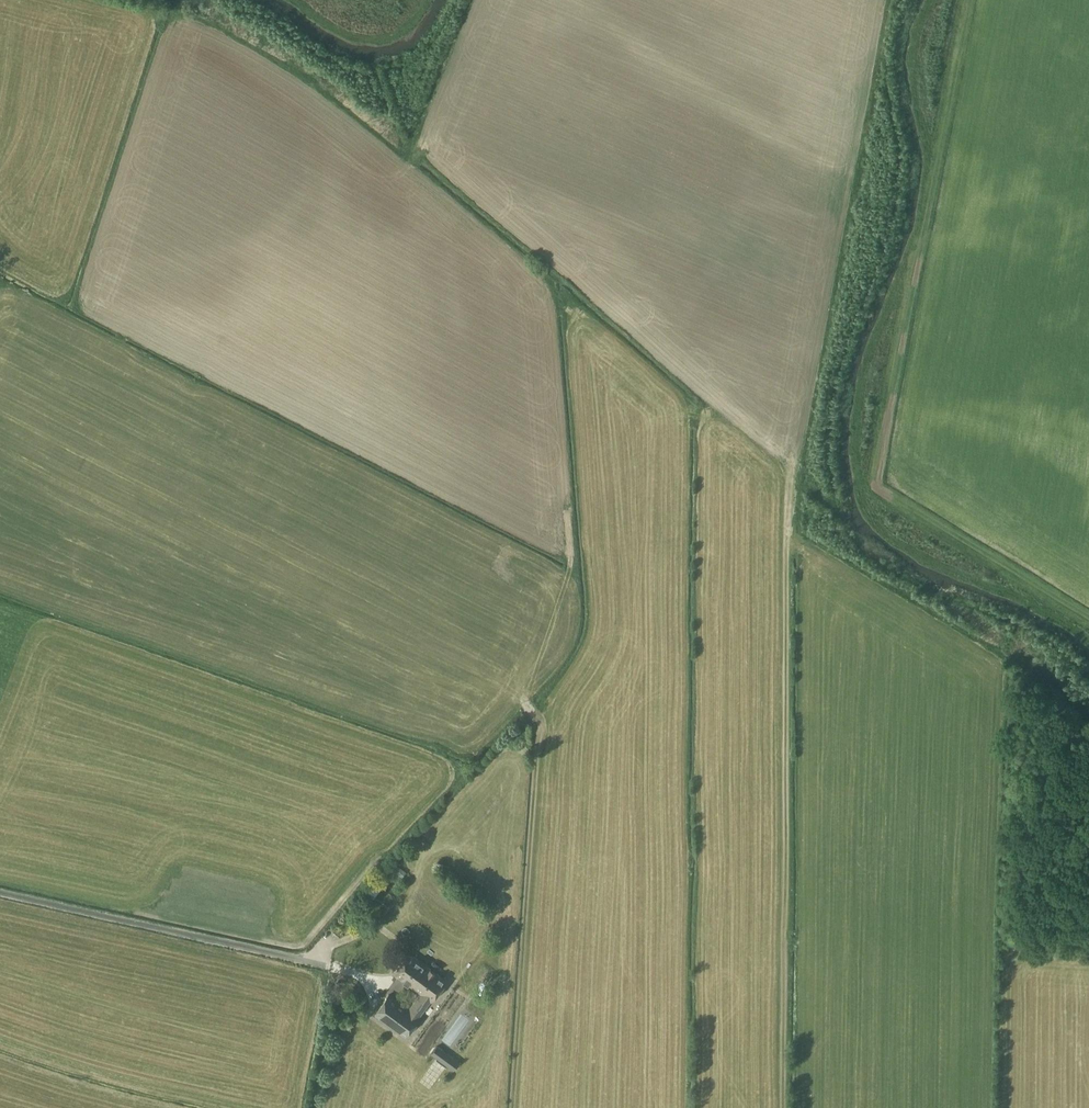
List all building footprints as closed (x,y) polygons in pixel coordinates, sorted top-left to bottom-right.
[(376,872),(388,882),(396,873),(384,863),(376,872)] [(408,952),(393,973),(421,994),(409,1009),(389,994),(374,1014),(404,1036),(446,979),(408,952)] [(452,1055),(478,1011),(450,994),(424,1039),(452,1055)]
